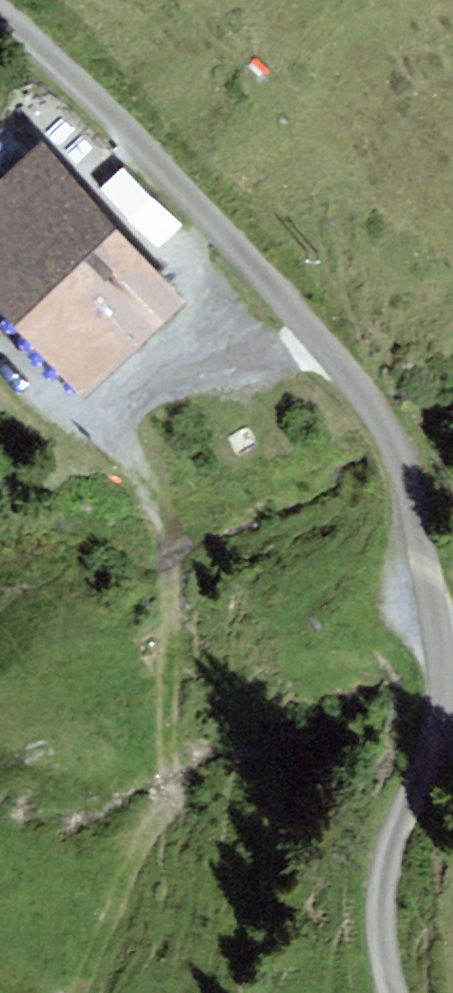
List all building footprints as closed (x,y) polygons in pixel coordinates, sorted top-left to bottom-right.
[(43,137),(0,180),(0,292),(88,381),(188,284),(43,137)]
